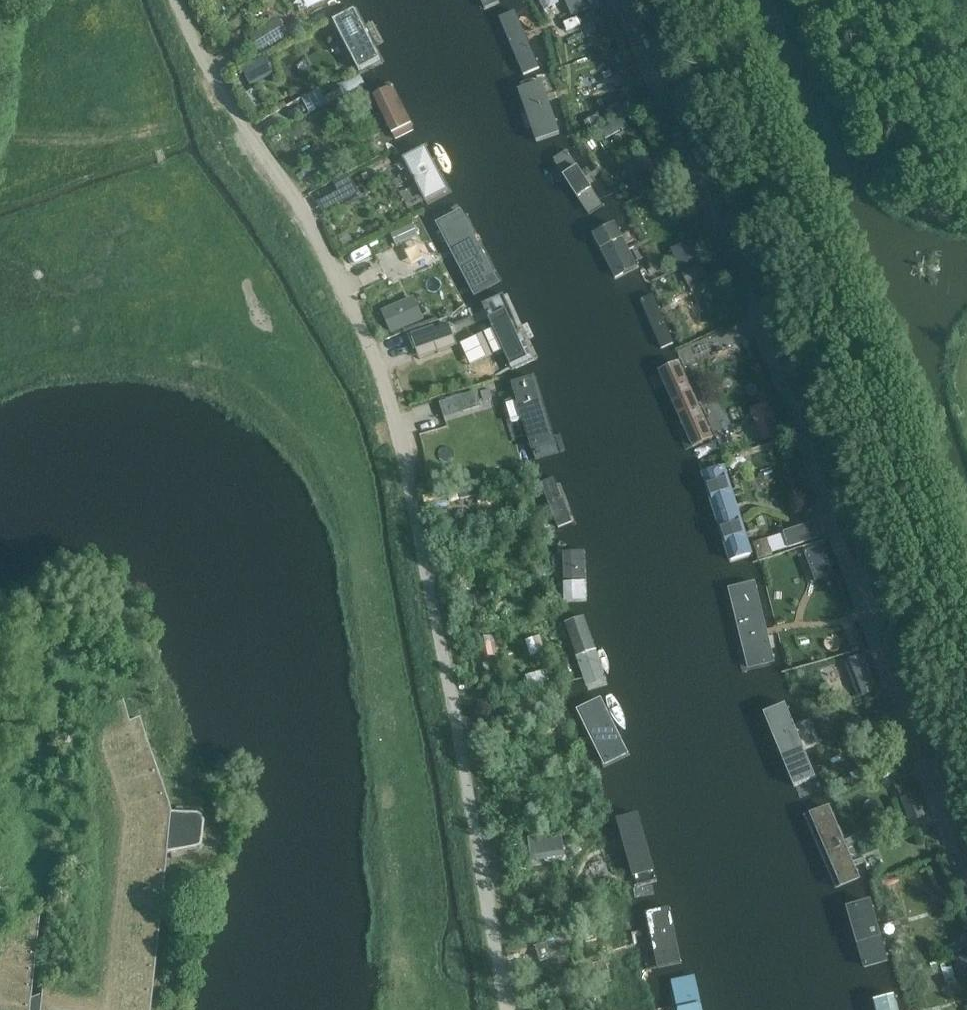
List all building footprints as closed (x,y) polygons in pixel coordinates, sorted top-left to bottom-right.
[(334,0),(300,0),(306,14),(334,0)] [(484,12),(499,6),(497,0),(479,0),(484,12)] [(586,0),(564,0),(570,14),(589,7),(586,0)] [(379,62),(353,13),(331,24),(357,73),(379,62)] [(500,21),(524,77),(541,70),(516,14),(500,21)] [(261,47),(287,31),(279,18),(253,35),(261,47)] [(273,71),(266,57),(244,68),(251,82),(273,71)] [(519,94),(537,148),(562,139),(544,85),(519,94)] [(417,132),(394,88),(372,99),(395,143),(417,132)] [(302,98),(310,112),(327,103),(320,89),(302,98)] [(595,96),(579,100),(583,112),(598,108),(595,96)] [(598,115),(584,122),(586,127),(601,121),(598,115)] [(470,187),(445,138),(417,152),(443,201),(470,187)] [(570,147),(552,158),(591,223),(608,212),(570,147)] [(627,167),(634,180),(648,173),(640,155),(630,160),(632,165),(627,167)] [(361,175),(363,180),(369,178),(367,172),(361,175)] [(333,181),(338,191),(343,201),(359,193),(349,173),(333,181)] [(502,288),(461,210),(429,226),(469,305),(502,288)] [(599,232),(628,286),(643,278),(615,223),(599,232)] [(413,224),(391,233),(396,244),(418,234),(413,224)] [(694,242),(671,252),(676,264),(699,254),(694,242)] [(708,276),(700,259),(680,268),(688,285),(708,276)] [(413,299),(384,312),(392,330),(421,318),(413,299)] [(636,307),(656,356),(676,348),(656,299),(636,307)] [(529,367),(506,303),(482,311),(505,375),(529,367)] [(433,327),(410,335),(416,350),(453,336),(449,325),(434,330),(433,327)] [(658,374),(689,453),(713,443),(682,365),(658,374)] [(539,380),(513,387),(533,461),(560,454),(539,380)] [(478,391),(440,402),(445,417),(482,406),(478,391)] [(762,440),(773,437),(779,434),(767,402),(760,405),(750,409),(762,440)] [(701,469),(730,565),(754,558),(724,461),(701,469)] [(560,479),(542,486),(557,528),(575,522),(560,479)] [(484,483),(457,487),(459,499),(485,495),(484,483)] [(784,534),(789,548),(812,540),(807,524),(783,532),(784,534)] [(772,553),(768,539),(753,544),(758,558),(772,553)] [(804,551),(815,582),(834,575),(823,544),(804,551)] [(587,553),(564,554),(565,604),(588,604),(587,553)] [(728,589),(745,674),(750,682),(758,684),(764,679),(764,670),(748,585),(743,579),(730,581),(728,589)] [(602,677),(585,621),(565,626),(582,683),(602,677)] [(479,638),(483,657),(497,654),(493,635),(479,638)] [(854,660),(850,662),(862,696),(865,695),(878,690),(866,656),(854,660)] [(170,845),(174,844),(202,839),(203,838),(204,837),(204,812),(203,810),(201,809),(179,807),(175,807),(173,801),(142,716),(133,719),(131,715),(124,693),(122,691),(121,689),(120,688),(118,687),(116,686),(115,686),(113,685),(112,688),(122,716),(119,717),(116,719),(113,723),(110,728),(108,732),(106,738),(106,743),(128,813),(108,1001),(47,994),(47,991),(45,971),(43,971),(40,997),(30,1001),(35,947),(39,918),(39,915),(38,914),(38,912),(37,910),(37,908),(36,907),(35,905),(33,907),(28,933),(27,946),(10,944),(8,960),(0,959),(0,1009),(153,1009),(170,845)] [(630,755),(602,701),(579,713),(607,767),(630,755)] [(762,717),(792,793),(816,783),(785,707),(762,717)] [(918,793),(900,798),(908,822),(926,817),(918,793)] [(203,803),(179,801),(179,807),(201,809),(203,810),(204,812),(204,837),(203,838),(202,839),(174,844),(175,850),(195,847),(204,842),(206,839),(207,836),(208,817),(208,811),(208,807),(207,804),(204,803),(203,803)] [(803,819),(836,895),(862,884),(829,808),(803,819)] [(561,834),(529,839),(532,859),(563,854),(561,834)] [(641,842),(625,846),(637,894),(653,890),(641,842)] [(846,912),(864,972),(891,964),(872,904),(846,912)] [(666,912),(648,914),(653,974),(671,972),(666,912)] [(547,943),(535,946),(540,963),(552,959),(551,955),(578,947),(574,931),(546,938),(547,943)] [(963,940),(950,944),(953,953),(966,949),(963,940)] [(954,959),(958,970),(966,967),(966,955),(954,959)] [(671,984),(676,1009),(703,1009),(696,979),(671,984)] [(872,1009),(900,1009),(897,999),(871,1005),(872,1009)]
